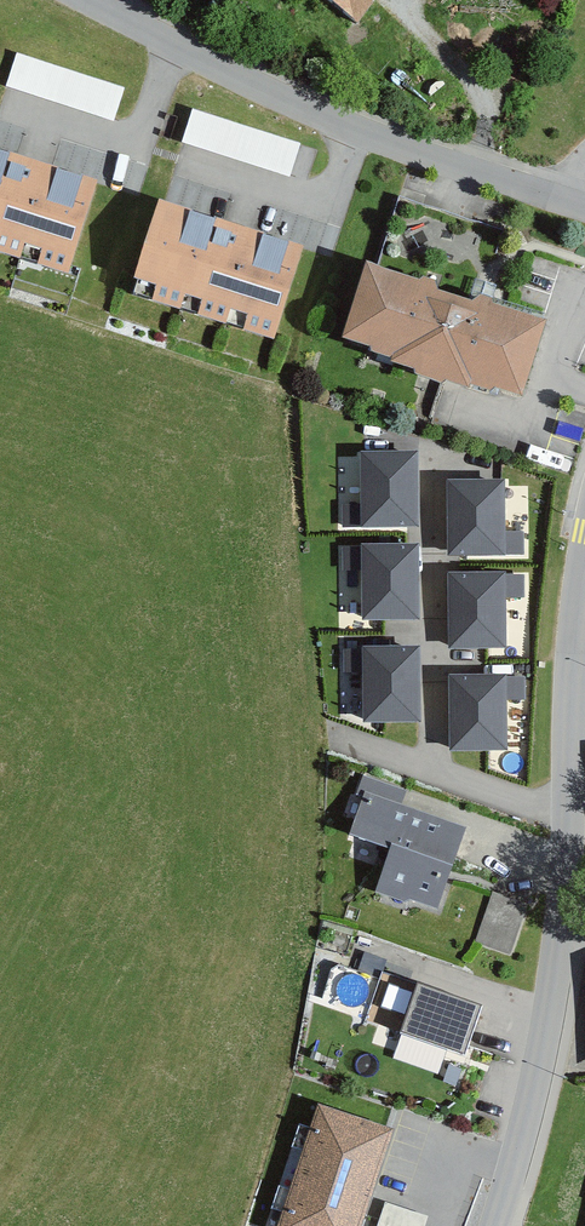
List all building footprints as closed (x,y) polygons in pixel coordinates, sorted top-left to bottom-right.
[(343,10),(351,0),(332,0),(343,10)] [(121,89),(11,55),(1,88),(111,122),(121,89)] [(297,146),(189,110),(178,144),(286,180),(297,146)] [(0,157),(0,258),(14,262),(17,252),(32,256),(28,268),(63,279),(91,185),(0,157)] [(300,252),(154,208),(130,286),(148,292),(144,306),(173,315),(177,301),(198,307),(194,321),(223,330),(226,320),(241,324),(237,336),(272,347),(300,252)] [(513,390),(535,313),(359,263),(337,339),(513,390)] [(415,464),(364,464),(364,533),(415,533),(415,464)] [(502,490),(451,491),(452,560),(503,559),(502,490)] [(416,557),(365,557),(365,626),(416,625),(416,557)] [(503,586),(452,586),(452,655),(503,654),(503,586)] [(417,660),(367,660),(367,729),(418,729),(417,660)] [(504,689),(453,690),(453,758),(504,758),(504,689)] [(463,837),(366,805),(354,843),(395,857),(382,894),(438,912),(463,837)] [(524,902),(495,892),(479,939),(508,949),(524,902)] [(462,1043),(477,996),(386,967),(371,1014),(462,1043)] [(320,1103),(281,1224),(288,1225),(353,1225),(386,1125),(320,1103)] [(375,1225),(422,1225),(426,1209),(380,1199),(375,1225)]
